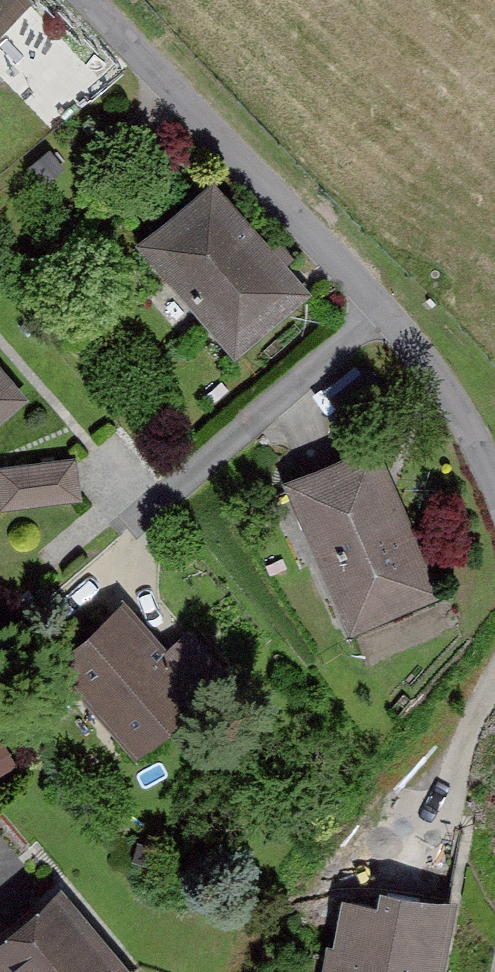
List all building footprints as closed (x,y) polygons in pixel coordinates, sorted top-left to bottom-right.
[(210,181),(136,243),(234,358),(308,296),(210,181)] [(34,405),(0,364),(0,432),(34,405)] [(379,441),(282,483),(348,637),(445,596),(379,441)] [(5,500),(85,495),(83,451),(3,456),(5,500)] [(206,700),(119,602),(50,664),(137,761),(206,700)] [(342,879),(325,971),(447,971),(460,901),(342,879)] [(49,885),(0,927),(0,971),(123,971),(49,885)]
